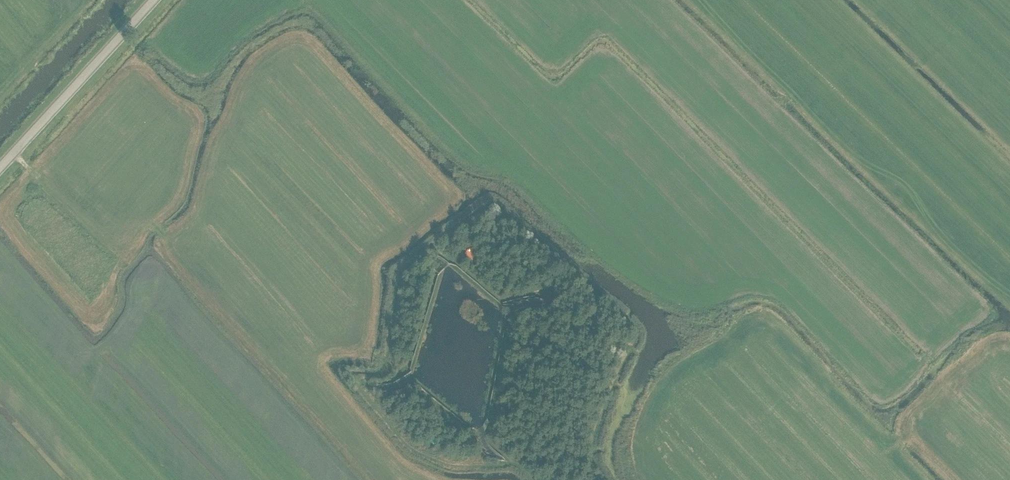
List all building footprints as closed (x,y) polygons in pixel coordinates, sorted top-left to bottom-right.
[(471,263),(479,255),(472,248),(464,256),(471,263)]
